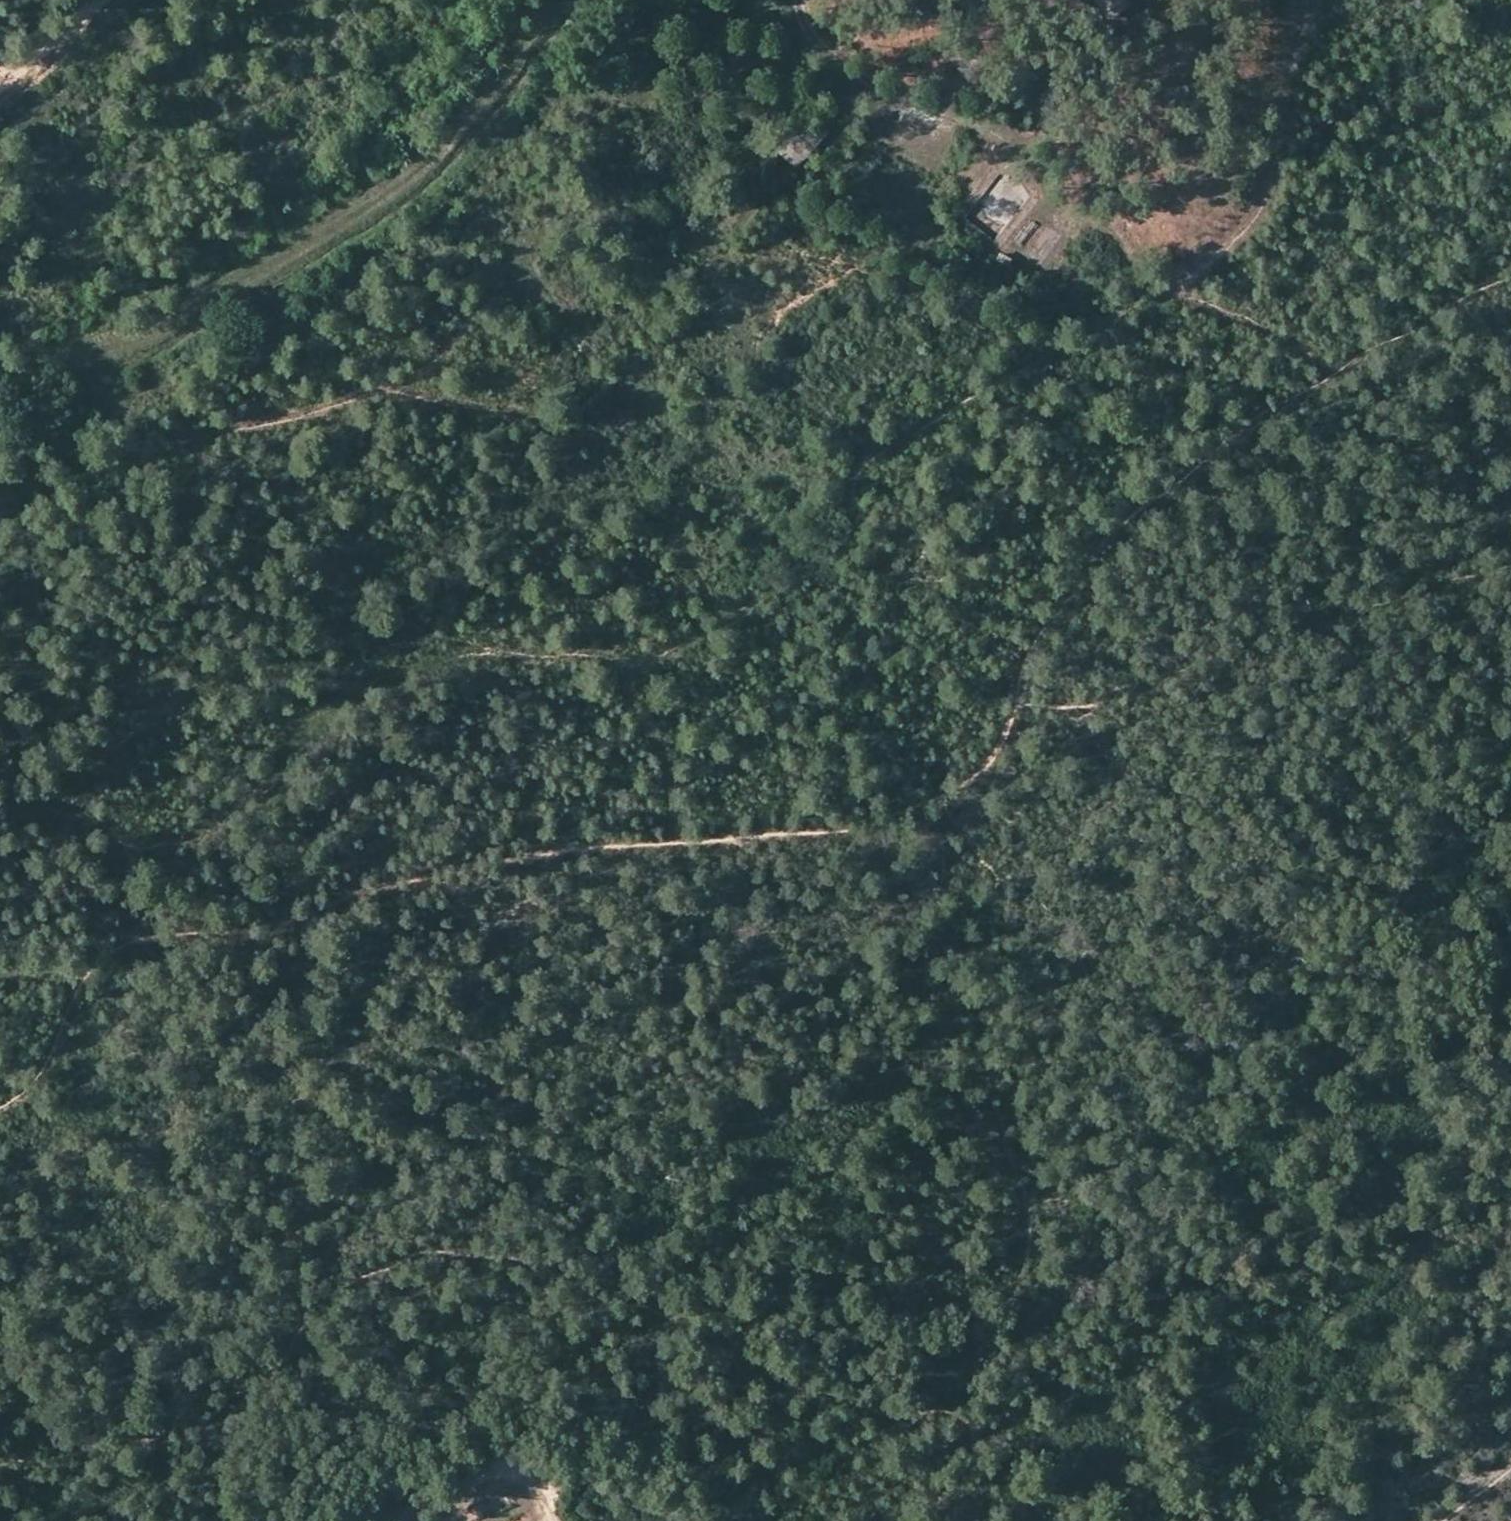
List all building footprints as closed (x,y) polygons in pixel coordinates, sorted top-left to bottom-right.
[(1110,21),(1134,5),(1130,0),(1094,0),(1110,21)] [(1019,66),(1035,87),(1050,76),(1033,55),(1019,66)] [(799,138),(814,149),(829,131),(815,119),(799,138)]
